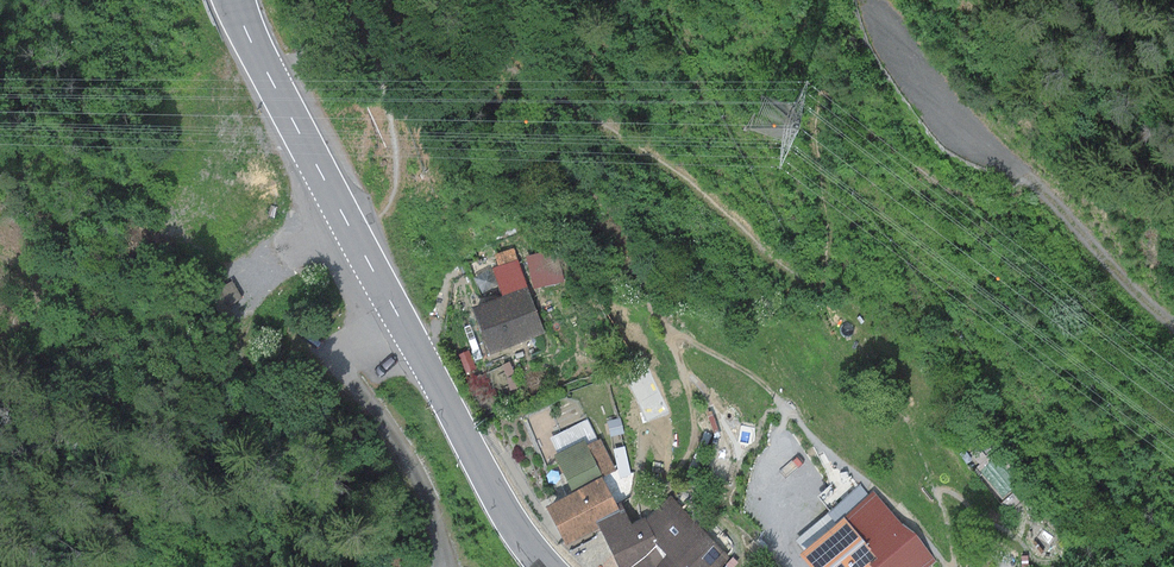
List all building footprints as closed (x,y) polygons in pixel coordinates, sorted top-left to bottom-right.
[(492,268),(502,297),(528,287),(513,248),(493,255),(498,266),(492,268)] [(556,248),(525,256),(534,289),(565,281),(556,248)] [(502,297),(471,308),(488,354),(545,334),(528,287),(502,297)] [(621,418),(607,420),(610,436),(624,434),(621,418)] [(553,456),(572,492),(601,477),(602,478),(617,471),(600,438),(586,445),(583,440),(553,456)] [(614,449),(619,477),(631,475),(625,446),(614,449)] [(572,492),(545,506),(565,545),(597,528),(593,522),(618,509),(602,478),(601,477),(572,492)] [(798,554),(808,566),(925,566),(934,559),(876,490),(869,495),(861,485),(795,540),(803,550),(798,554)] [(611,556),(619,566),(724,566),(726,564),(731,558),(670,496),(646,520),(653,534),(611,556)] [(618,509),(593,522),(597,528),(611,556),(653,534),(646,520),(644,517),(631,525),(621,507),(618,509)]
